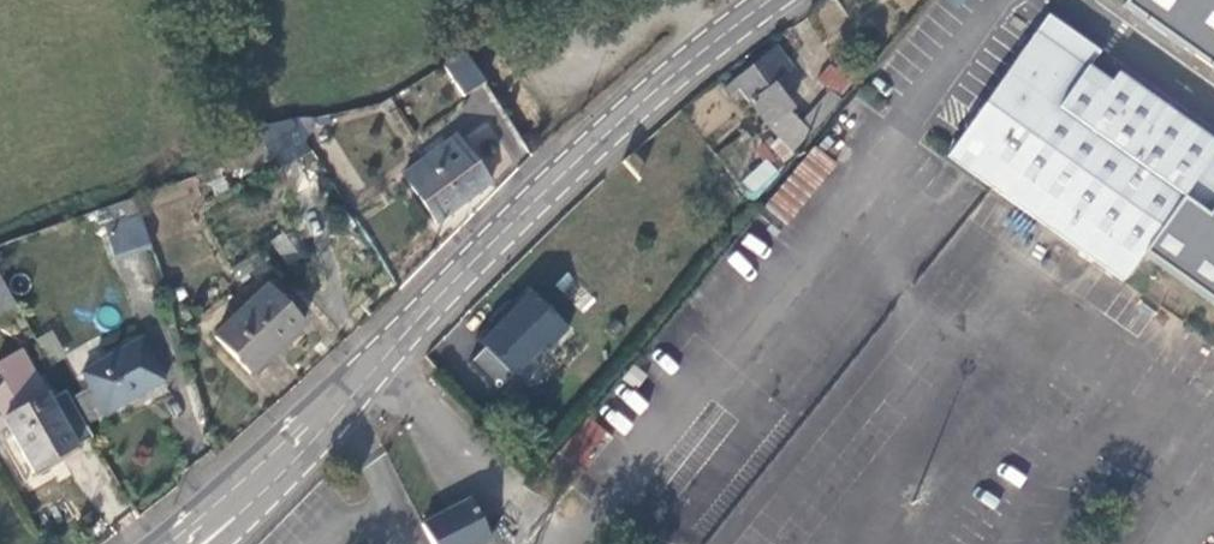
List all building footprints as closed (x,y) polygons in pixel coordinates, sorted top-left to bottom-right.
[(1123,3),(1213,66),(1213,0),(1126,0),(1123,3)] [(1048,14),(1039,28),(953,147),(947,156),(1129,281),(1149,256),(1144,252),(1184,195),(1207,209),(1213,197),(1213,140),(1118,72),(1111,80),(1093,65),(1100,53),(1048,14)] [(791,156),(836,104),(832,101),(841,89),(842,84),(846,77),(843,75),(837,80),(826,71),(814,86),(823,94),(794,126),(781,115),(786,109),(769,86),(788,71),(774,52),(724,94),(729,99),(737,94),(748,107),(772,137),(791,156)] [(479,86),(461,56),(437,69),(456,100),(479,86)] [(397,178),(430,224),(484,185),(452,140),(397,178)] [(761,209),(781,227),(828,171),(807,155),(761,209)] [(1210,213),(1184,195),(1144,252),(1149,256),(1213,302),(1213,208),(1210,213)] [(112,263),(147,249),(137,220),(107,230),(110,241),(106,242),(112,263)] [(10,303),(0,286),(0,309),(10,303)] [(211,342),(245,379),(298,331),(264,294),(211,342)] [(565,332),(526,294),(509,312),(504,308),(471,342),(480,350),(465,366),(495,395),(542,347),(546,351),(565,332)] [(56,331),(38,335),(44,362),(62,358),(56,331)] [(81,379),(102,417),(159,387),(139,350),(81,379)] [(76,458),(44,402),(13,419),(0,426),(0,428),(8,442),(31,483),(76,458)] [(13,419),(4,403),(0,406),(0,426),(13,419)] [(545,469),(566,486),(603,443),(583,425),(545,469)] [(0,428),(0,447),(8,442),(0,428)] [(427,543),(485,543),(465,505),(419,528),(427,543)]
